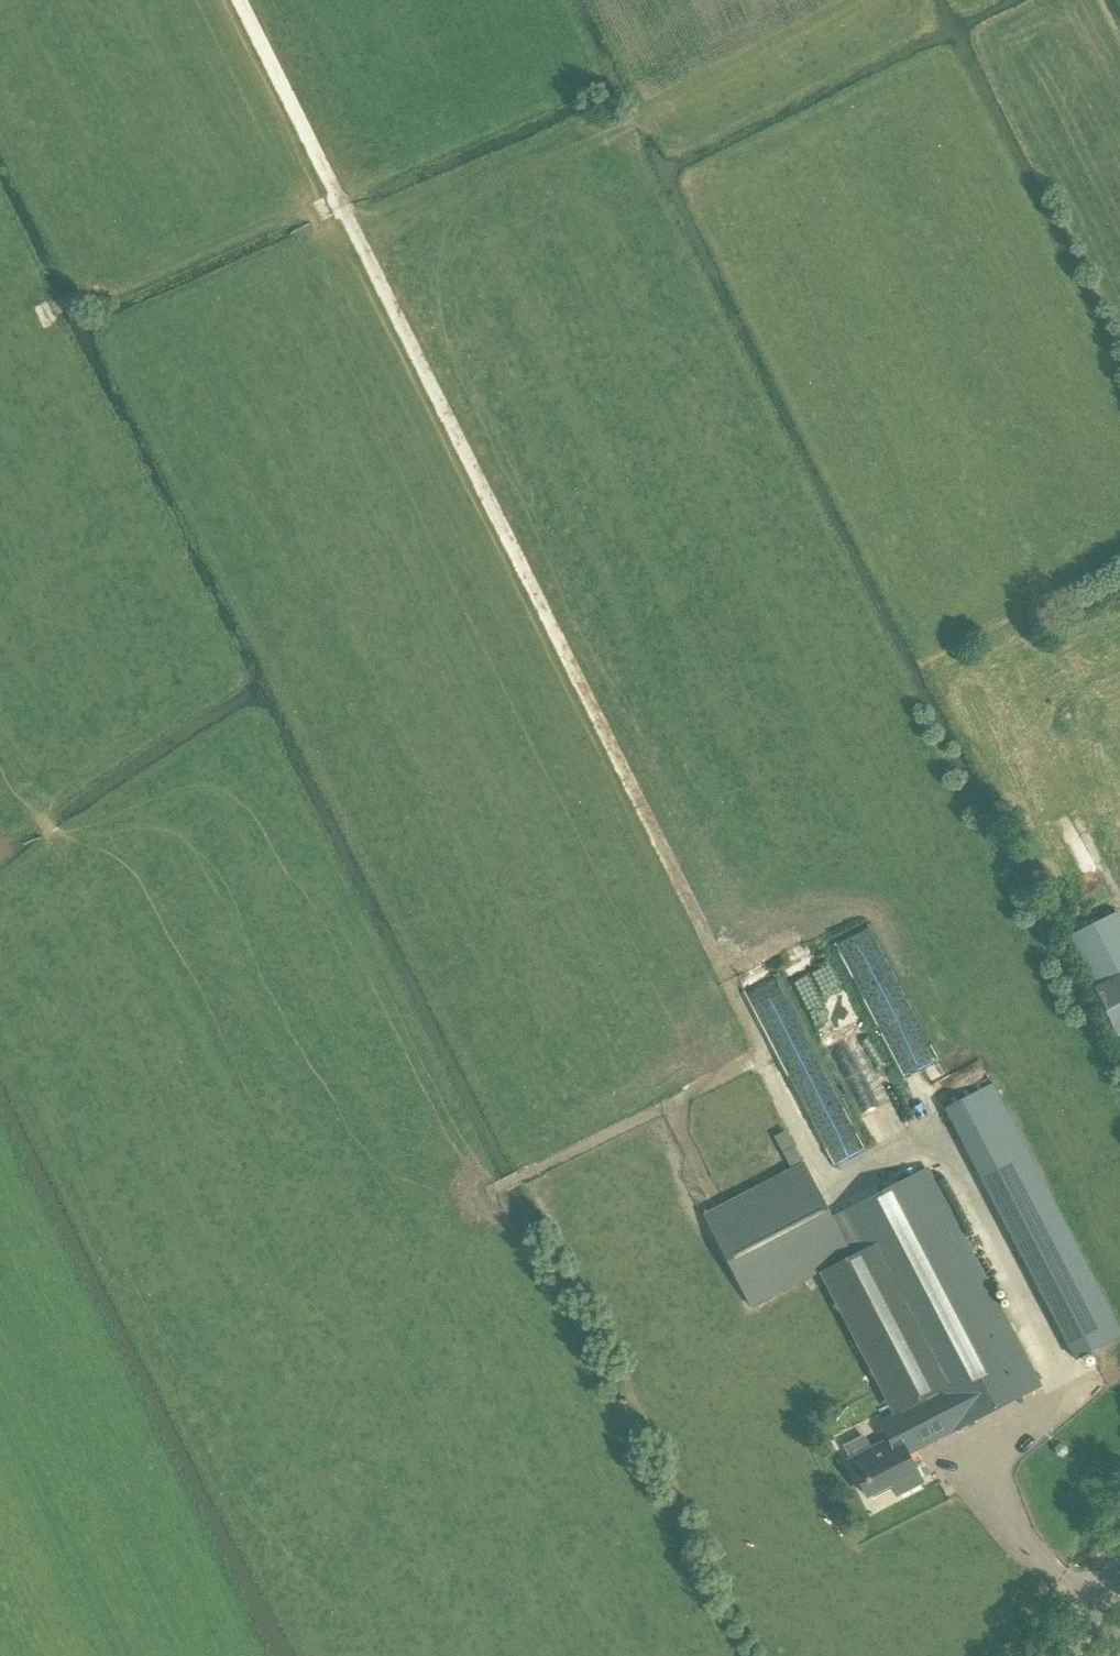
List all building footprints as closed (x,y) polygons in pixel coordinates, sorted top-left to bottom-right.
[(1119,1025),(1119,917),(1110,897),(1061,922),(1116,1027),(1119,1025)] [(1119,1336),(1119,1329),(993,1085),(946,1109),(1076,1359),(1119,1336)] [(1040,1386),(927,1169),(833,1218),(805,1163),(703,1216),(752,1309),(824,1272),(858,1254),(932,1395),(951,1432),(1040,1386)] [(951,1432),(932,1395),(915,1403),(881,1421),(890,1440),(849,1460),(868,1497),(892,1485),(897,1495),(922,1482),(908,1454),(951,1432)]
